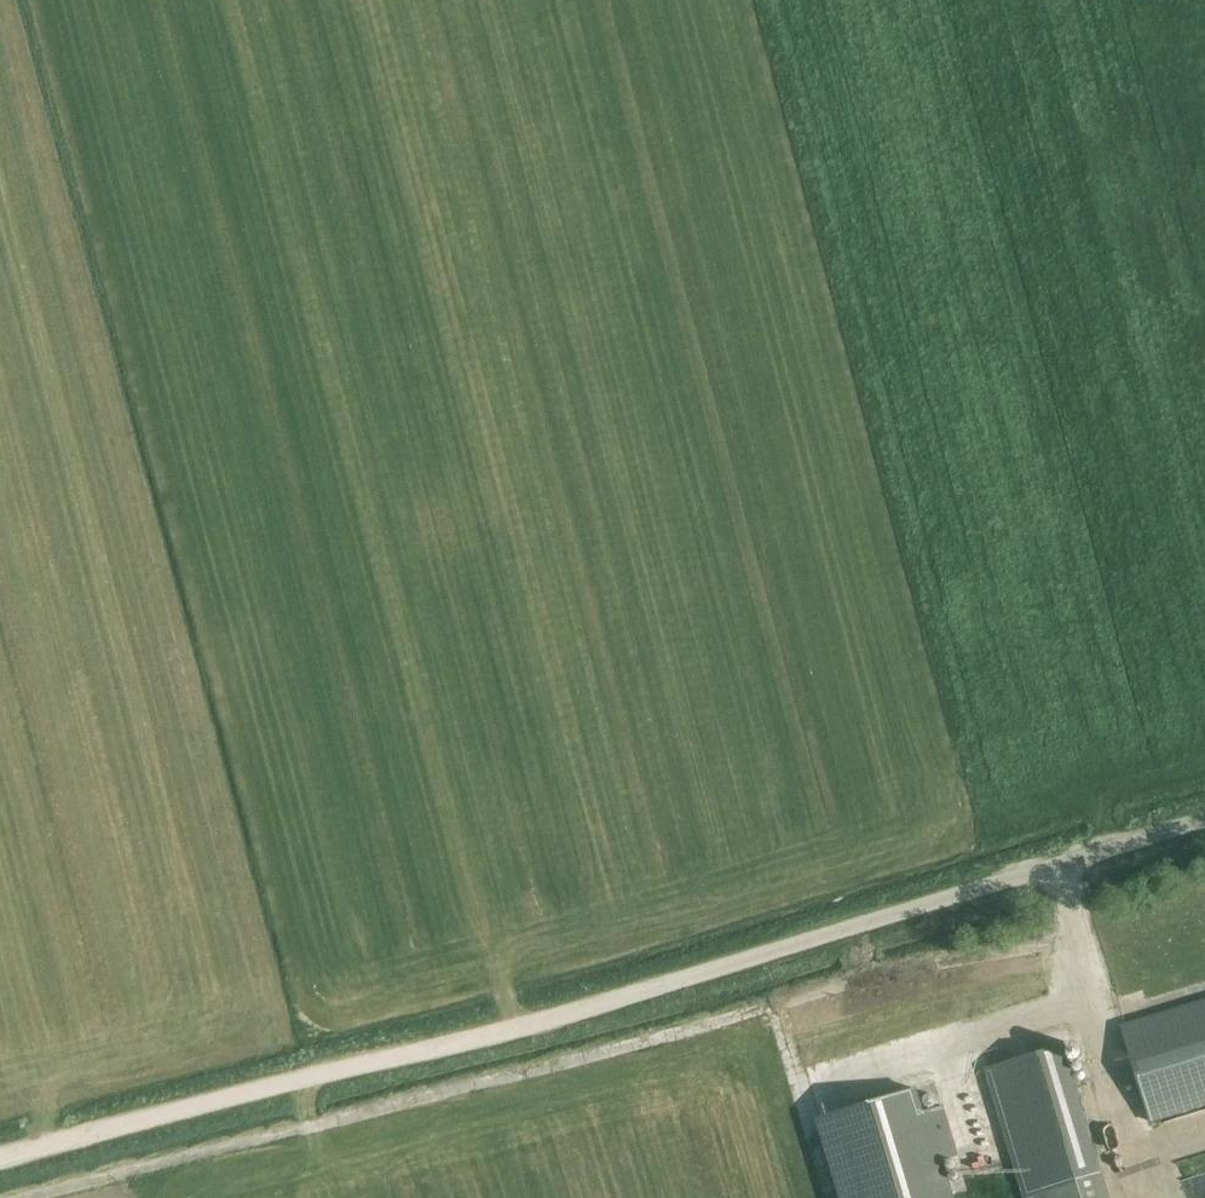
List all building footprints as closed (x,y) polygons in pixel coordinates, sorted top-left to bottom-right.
[(1121,1027),(1150,1123),(1204,1106),(1204,1002),(1121,1027)] [(988,1068),(1028,1197),(1107,1197),(1060,1046),(988,1068)] [(938,1162),(958,1155),(943,1106),(923,1112),(916,1089),(821,1118),(845,1197),(949,1197),(938,1162)]
